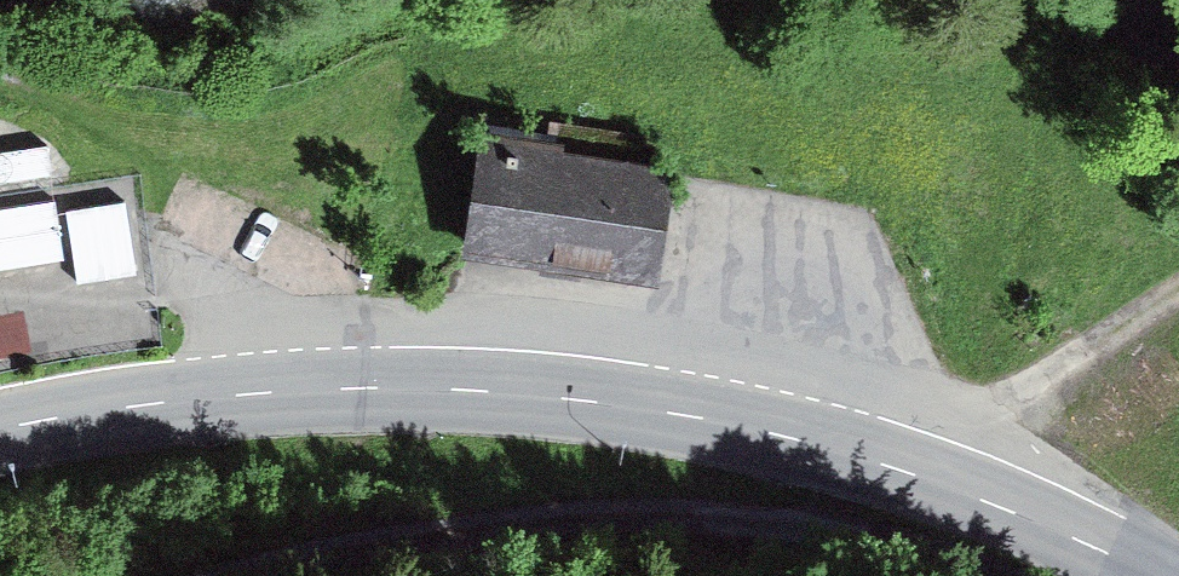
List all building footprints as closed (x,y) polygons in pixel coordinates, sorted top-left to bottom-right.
[(675,175),(488,144),(467,264),(654,296),(675,175)] [(71,207),(90,277),(152,260),(133,190),(71,207)] [(70,249),(64,193),(0,200),(0,240),(2,257),(70,249)]
